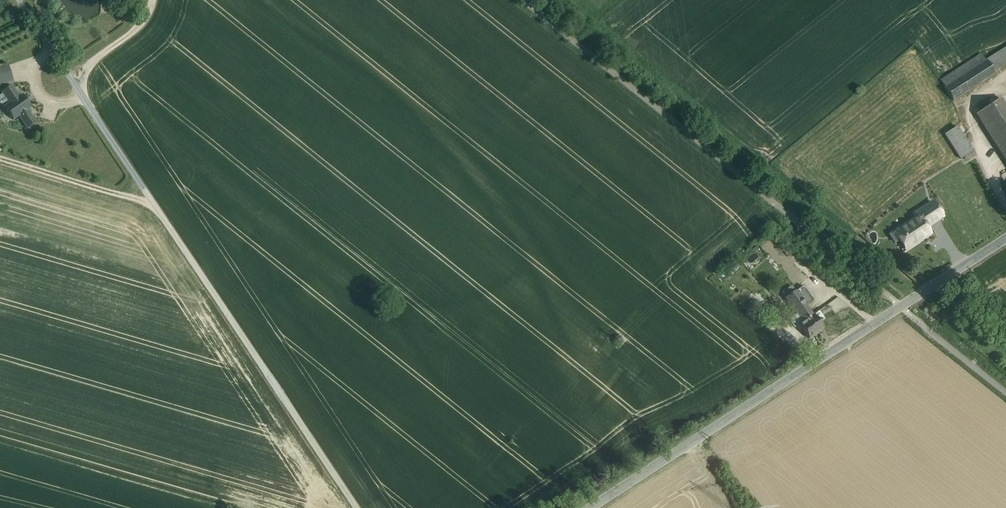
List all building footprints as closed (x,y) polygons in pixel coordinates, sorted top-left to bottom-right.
[(992,62),(1000,75),(1005,72),(1005,53),(992,62)] [(986,60),(944,87),(953,101),(995,74),(986,60)] [(11,79),(7,67),(0,68),(0,82),(11,79)] [(11,86),(2,92),(2,93),(9,104),(4,107),(13,120),(19,117),(27,129),(36,123),(28,111),(31,108),(22,95),(19,97),(11,86)] [(4,107),(9,104),(2,93),(0,95),(0,101),(4,107)] [(1001,98),(976,114),(1005,161),(1005,107),(1001,98)] [(966,127),(951,137),(967,160),(982,153),(966,127)] [(933,203),(917,214),(923,224),(940,213),(933,203)] [(918,218),(899,231),(898,229),(889,235),(895,244),(900,241),(901,244),(901,245),(902,247),(904,247),(905,249),(929,234),(923,224),(917,214),(916,215),(918,218)] [(803,287),(786,299),(796,314),(797,314),(803,322),(799,325),(809,339),(823,329),(813,315),(813,316),(806,306),(813,301),(803,287)]
